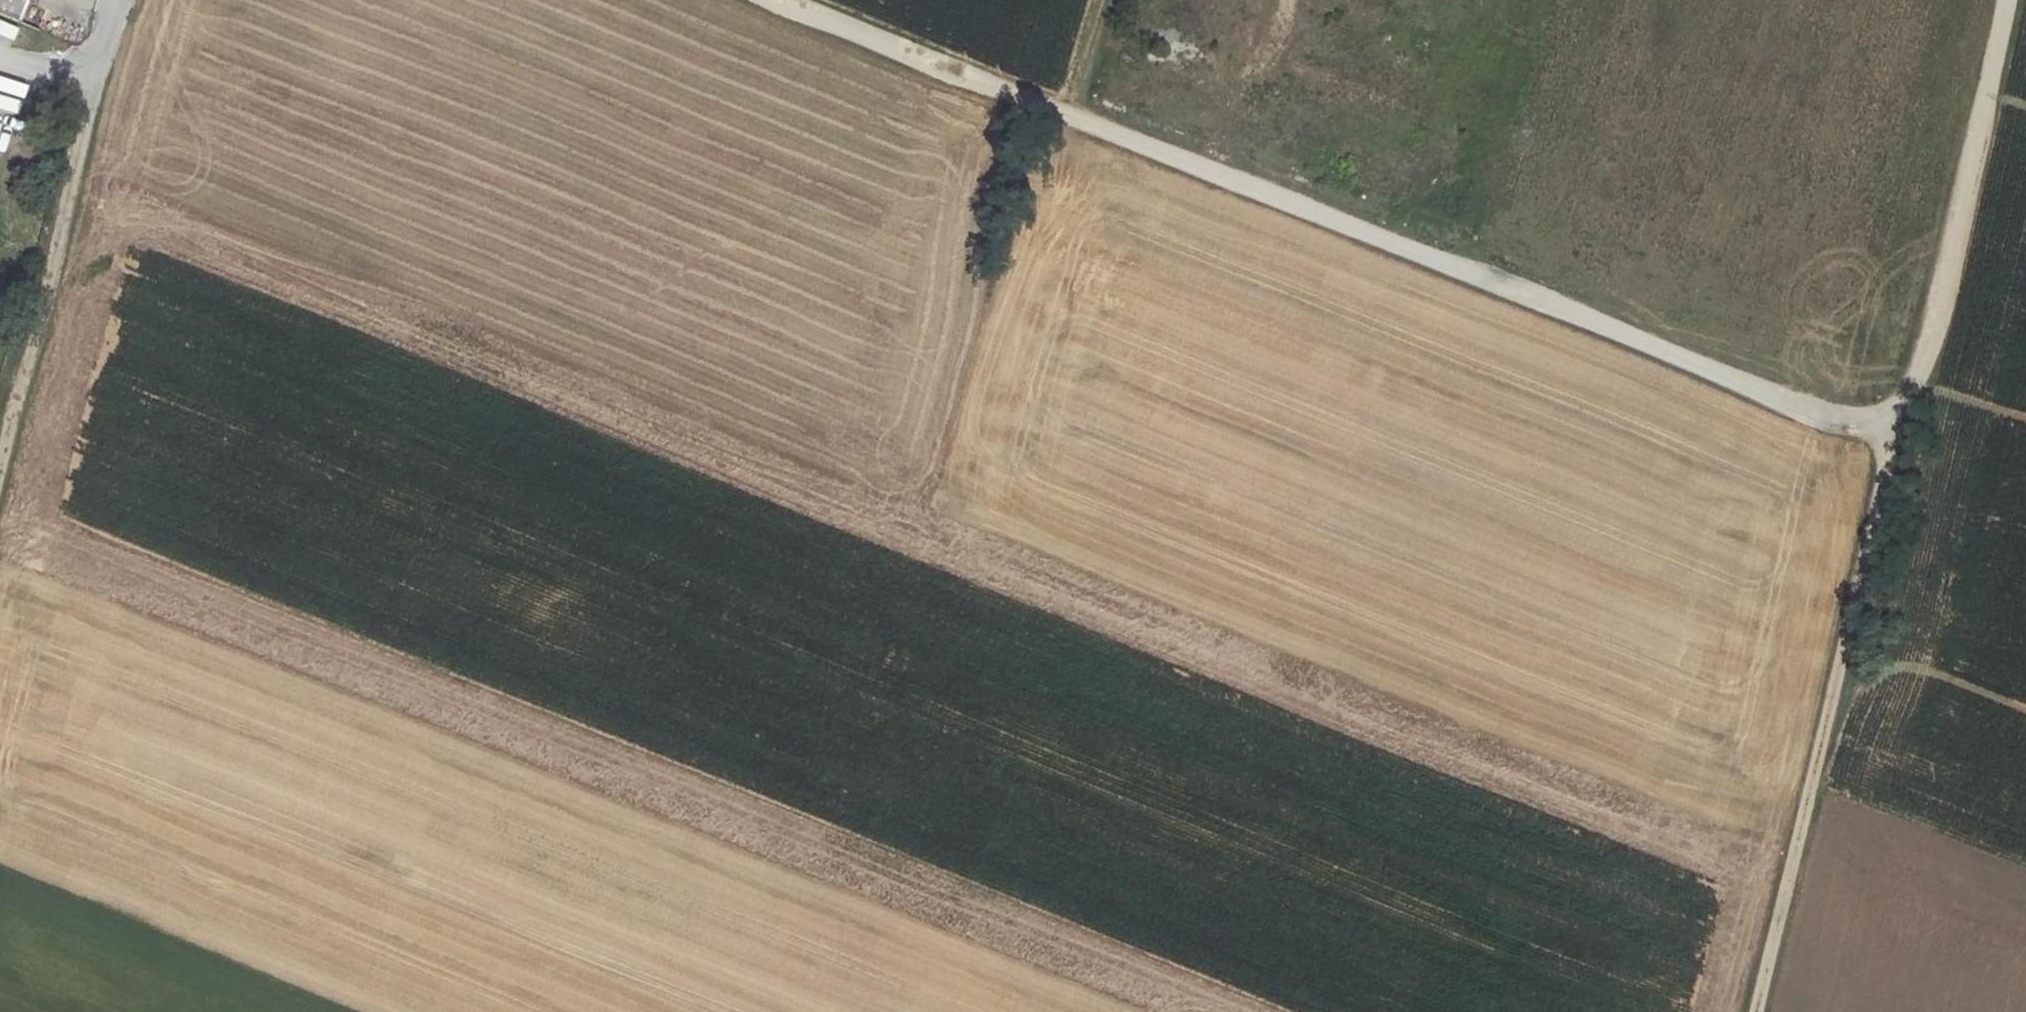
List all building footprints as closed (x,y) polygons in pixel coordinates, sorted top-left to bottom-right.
[(21,22),(22,18),(30,0),(0,0),(0,14),(21,22)] [(36,0),(30,0),(22,18),(72,39),(81,19),(36,0)]
